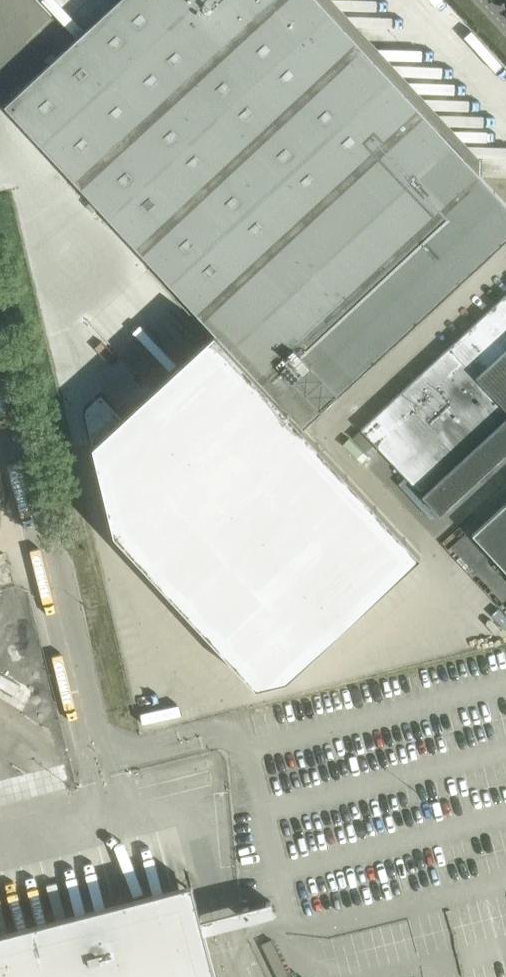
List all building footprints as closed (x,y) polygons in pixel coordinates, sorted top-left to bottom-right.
[(5,105),(18,120),(214,331),(121,417),(101,395),(89,405),(88,407),(87,409),(86,411),(85,414),(86,416),(114,532),(256,685),(287,678),(420,554),(303,428),(505,240),(505,203),(318,0),(119,0),(5,105)] [(361,429),(439,513),(505,452),(505,294),(361,429)] [(472,533),(505,569),(505,502),(472,533)] [(196,903),(191,883),(0,933),(0,976),(216,976),(204,932),(275,914),(271,901),(201,919),(196,903)]
